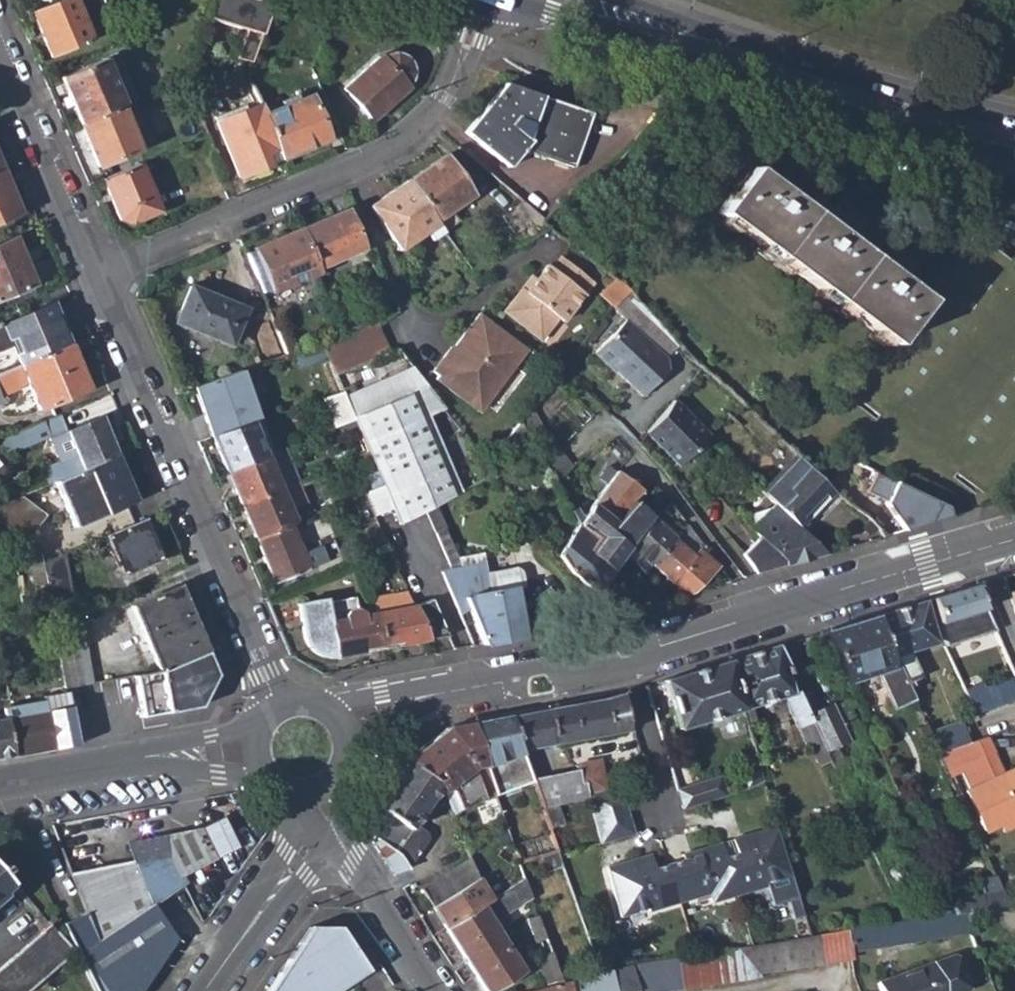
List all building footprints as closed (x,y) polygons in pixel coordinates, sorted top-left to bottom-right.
[(51,58),(92,41),(75,0),(60,0),(31,13),(51,58)] [(272,3),(264,0),(211,0),(205,19),(246,28),(236,58),(251,62),(272,3)] [(59,78),(79,125),(120,107),(123,106),(103,60),(59,78)] [(390,60),(345,87),(366,122),(406,97),(413,83),(412,70),(403,61),(390,60)] [(522,150),(571,168),(590,114),(505,84),(465,133),(507,168),(522,150)] [(263,113),(282,158),(328,139),(309,94),(263,113)] [(216,120),(239,176),(282,158),(263,113),(258,102),(216,120)] [(79,125),(96,166),(137,149),(120,107),(79,125)] [(431,218),(434,221),(472,197),(445,155),(407,179),(431,218)] [(119,220),(130,223),(160,211),(140,165),(103,181),(119,220)] [(19,213),(1,167),(0,167),(0,221),(19,213)] [(983,492),(1014,450),(1014,265),(974,235),(924,301),(749,168),(719,208),(892,342),(853,394),(983,492)] [(411,231),(421,224),(431,218),(407,179),(368,204),(396,249),(414,238),(411,231)] [(500,218),(516,246),(547,228),(521,204),(500,218)] [(300,226),(318,268),(363,249),(346,207),(300,226)] [(434,221),(431,218),(421,224),(429,239),(440,231),(434,221)] [(254,247),(273,291),(319,271),(318,268),(300,226),(254,247)] [(34,286),(14,241),(0,247),(0,300),(34,286)] [(506,311),(542,340),(558,320),(562,323),(592,284),(561,260),(552,271),(547,267),(537,280),(536,281),(544,287),(535,299),(522,290),(506,311)] [(535,299),(544,287),(536,281),(537,280),(532,277),(522,290),(535,299)] [(600,295),(613,307),(626,290),(612,279),(600,295)] [(177,323),(231,344),(245,307),(190,285),(177,323)] [(665,356),(670,361),(685,346),(626,290),(613,307),(626,320),(644,336),(665,356)] [(18,367),(68,345),(50,304),(0,325),(0,349),(8,348),(18,367)] [(483,313),(456,346),(460,349),(454,355),(451,353),(449,351),(434,369),(439,373),(437,377),(479,411),(528,349),(483,313)] [(644,336),(626,320),(596,352),(611,366),(613,364),(645,394),(670,369),(670,361),(665,356),(644,336)] [(378,325),(348,334),(361,364),(398,349),(385,321),(378,325)] [(264,336),(273,359),(289,354),(279,329),(264,336)] [(334,375),(361,364),(348,334),(346,335),(321,343),(334,375)] [(87,390),(68,345),(18,367),(0,374),(0,395),(15,388),(14,386),(24,382),(37,411),(87,390)] [(454,355),(460,349),(456,346),(451,353),(454,355)] [(334,375),(400,524),(425,510),(426,510),(432,507),(494,474),(398,349),(361,364),(334,375)] [(194,385),(212,438),(259,420),(242,370),(194,385)] [(647,433),(680,463),(682,461),(711,434),(675,401),(647,433)] [(521,423),(539,455),(551,442),(530,412),(521,423)] [(53,482),(114,456),(98,419),(65,433),(57,416),(9,436),(17,449),(47,436),(58,463),(38,471),(45,485),(53,482)] [(212,438),(227,472),(265,456),(273,453),(259,420),(212,438)] [(571,472),(551,442),(539,455),(556,485),(571,472)] [(797,522),(802,526),(835,492),(793,452),(760,485),(797,522)] [(53,482),(73,528),(134,502),(114,456),(53,482)] [(227,472),(241,506),(278,489),(265,456),(227,472)] [(608,469),(599,480),(607,486),(615,475),(608,469)] [(594,504),(619,524),(634,502),(643,490),(617,471),(615,475),(607,486),(594,504)] [(241,506),(255,539),(288,525),(293,523),(278,489),(241,506)] [(25,541),(43,516),(21,495),(0,504),(0,522),(25,541)] [(613,532),(632,548),(653,517),(634,502),(619,524),(613,532)] [(592,549),(614,570),(625,556),(632,548),(613,532),(619,524),(594,504),(579,524),(598,542),(592,549)] [(466,604),(481,644),(520,638),(514,588),(522,586),(519,568),(514,565),(506,568),(504,549),(457,557),(432,507),(426,510),(425,510),(431,524),(450,567),(441,572),(457,608),(466,604)] [(102,537),(120,577),(159,560),(142,520),(102,537)] [(652,564),(680,531),(678,528),(673,534),(659,521),(638,551),(647,558),(639,566),(644,572),(652,564)] [(652,564),(685,595),(692,593),(719,564),(700,549),(704,544),(688,522),(680,531),(652,564)] [(797,522),(765,544),(785,564),(823,552),(820,544),(802,526),(797,522)] [(422,528),(441,572),(450,567),(431,524),(422,528)] [(556,555),(592,591),(614,570),(592,549),(598,542),(579,524),(556,555)] [(307,570),(288,525),(255,539),(275,584),(307,570)] [(23,568),(41,564),(40,562),(39,553),(26,542),(20,550),(23,568)] [(747,556),(757,572),(785,564),(765,544),(763,542),(747,556)] [(41,564),(49,605),(68,602),(60,555),(40,562),(41,564)] [(975,586),(932,599),(940,623),(947,648),(996,633),(975,586)] [(131,607),(158,671),(204,652),(177,587),(131,607)] [(412,604),(426,637),(446,634),(430,595),(412,604)] [(297,601),(304,641),(315,653),(333,653),(382,645),(376,611),(362,614),(362,611),(355,607),(347,609),(343,614),(344,617),(330,620),(325,596),(297,601)] [(938,644),(925,601),(877,616),(896,657),(906,679),(919,673),(909,653),(938,644)] [(376,611),(382,645),(426,637),(412,604),(410,605),(376,611)] [(878,674),(894,708),(914,698),(906,679),(896,657),(877,616),(824,632),(849,684),(878,674)] [(87,684),(76,628),(54,632),(66,689),(87,684)] [(800,730),(803,729),(815,723),(800,692),(794,695),(778,646),(727,661),(742,709),(747,725),(756,722),(751,707),(784,696),(800,730)] [(133,675),(140,718),(199,707),(214,677),(204,652),(158,671),(133,675)] [(678,729),(729,713),(742,709),(727,661),(663,681),(678,729)] [(964,690),(976,716),(991,711),(978,683),(964,690)] [(41,699),(50,750),(77,745),(66,689),(40,695),(41,699)] [(815,723),(837,766),(845,762),(836,745),(849,739),(846,732),(858,726),(844,698),(818,707),(808,689),(800,692),(815,723)] [(556,745),(630,732),(629,726),(621,693),(549,708),(556,745)] [(50,750),(41,699),(7,705),(2,707),(3,715),(11,757),(50,750)] [(511,716),(524,751),(556,745),(549,708),(511,716)] [(11,757),(3,715),(0,716),(0,759),(11,757)] [(500,796),(536,782),(535,781),(524,751),(511,716),(472,723),(488,764),(500,796)] [(443,785),(454,809),(487,792),(478,769),(488,764),(472,723),(448,728),(406,759),(443,785)] [(837,766),(815,723),(803,729),(824,773),(837,766)] [(940,754),(966,745),(959,724),(930,733),(940,754)] [(986,738),(980,741),(966,745),(940,754),(950,778),(963,773),(971,791),(968,793),(986,834),(1014,821),(1014,771),(1004,776),(986,738)] [(397,853),(407,868),(429,837),(427,832),(415,822),(443,785),(406,759),(374,804),(373,835),(397,853)] [(591,795),(622,790),(620,784),(608,788),(603,761),(582,765),(583,768),(587,783),(591,795)] [(500,796),(488,764),(478,769),(487,792),(489,795),(490,800),(500,796)] [(765,780),(761,766),(760,764),(745,769),(751,787),(765,780)] [(583,768),(535,781),(536,782),(553,826),(568,821),(562,803),(591,795),(587,783),(583,768)] [(722,776),(679,790),(684,808),(728,794),(722,776)] [(637,831),(622,790),(591,795),(604,841),(637,831)] [(123,845),(129,861),(166,851),(178,875),(236,845),(220,813),(123,845)] [(658,867),(647,863),(645,855),(612,865),(626,914),(654,907),(655,910),(716,892),(718,901),(774,885),(773,881),(782,879),(787,896),(802,891),(780,826),(746,836),(748,842),(742,853),(730,857),(725,842),(694,851),(696,856),(687,859),(658,867)] [(556,833),(520,847),(526,865),(547,857),(550,868),(566,861),(556,833)] [(742,853),(748,842),(746,836),(737,838),(742,853)] [(181,881),(178,875),(166,851),(129,861),(147,905),(150,903),(181,881)] [(658,867),(654,853),(645,855),(647,863),(658,867)] [(420,889),(431,906),(482,875),(474,855),(420,889)] [(147,905),(129,861),(71,877),(86,914),(98,943),(147,905)] [(13,878),(0,864),(0,889),(13,878)] [(954,896),(962,912),(1007,905),(993,874),(980,877),(986,890),(954,896)] [(496,895),(482,875),(431,906),(444,928),(496,895)] [(444,928),(483,990),(520,967),(489,918),(539,898),(532,880),(496,895),(444,928)] [(98,943),(76,959),(91,990),(139,990),(174,941),(150,903),(147,905),(98,943)] [(816,937),(821,963),(851,959),(850,952),(970,931),(962,912),(816,937)] [(98,943),(86,914),(60,927),(72,952),(76,959),(98,943)] [(554,937),(546,915),(528,922),(536,944),(554,937)] [(72,952),(50,925),(0,967),(0,990),(27,990),(72,952)] [(299,990),(334,990),(366,970),(337,926),(309,926),(279,970),(289,977),(299,990)] [(800,939),(807,965),(821,963),(816,937),(800,939)] [(784,942),(791,968),(807,965),(800,939),(784,942)] [(769,944),(774,971),(791,968),(784,942),(769,944)] [(753,947),(758,975),(774,971),(769,944),(753,947)] [(758,977),(758,975),(753,947),(628,966),(636,990),(676,990),(758,977)] [(536,958),(546,986),(571,980),(559,950),(536,958)] [(878,985),(880,990),(970,990),(972,986),(962,959),(956,956),(878,985)] [(628,966),(571,980),(546,986),(527,990),(636,990),(628,966)] [(289,977),(279,970),(265,990),(299,990),(289,977)]
